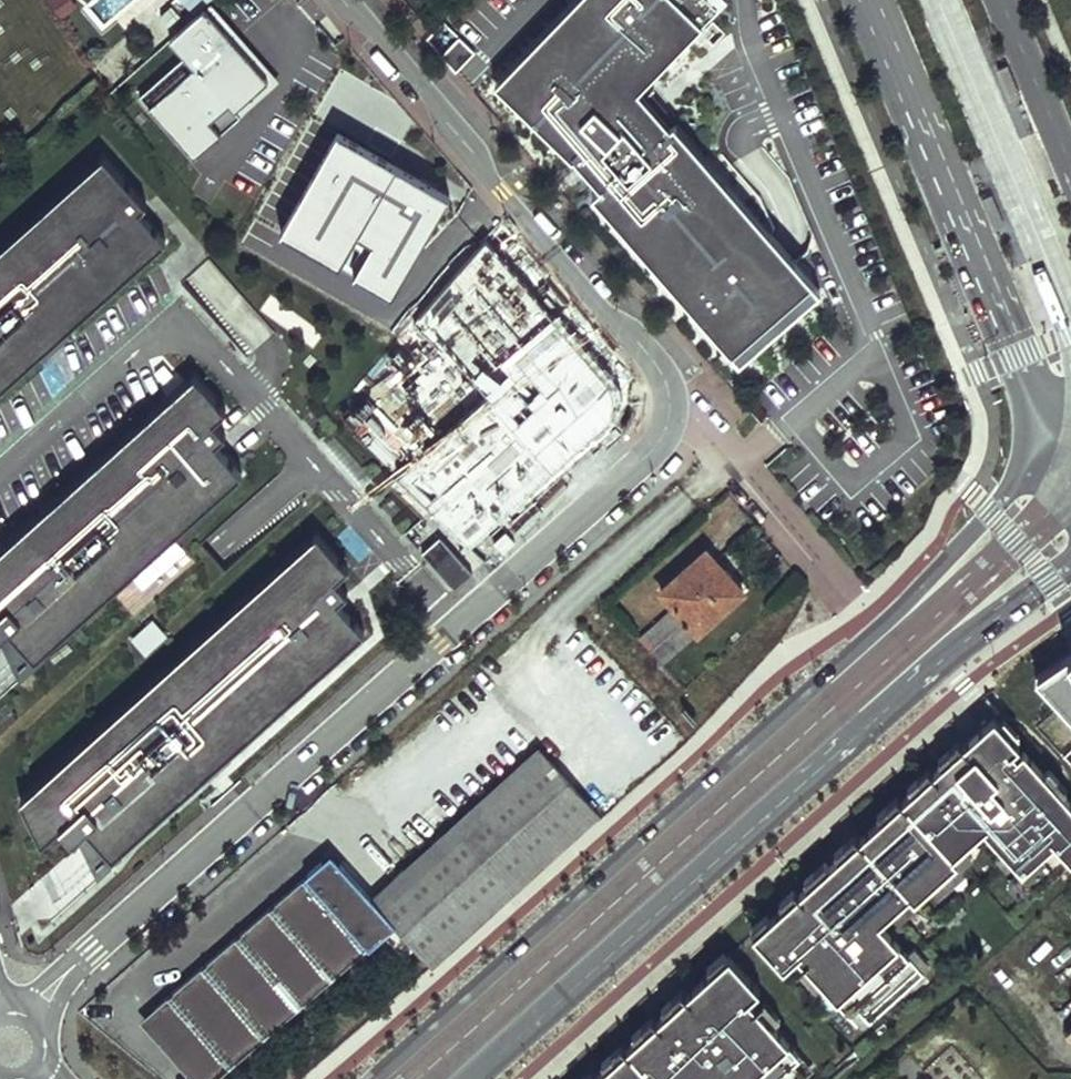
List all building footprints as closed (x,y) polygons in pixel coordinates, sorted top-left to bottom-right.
[(44,6),(56,24),(77,7),(71,0),(51,0),(44,6)] [(195,15),(211,0),(180,0),(195,15)] [(670,118),(667,121),(656,109),(657,108),(658,106),(658,105),(658,103),(658,101),(657,99),(655,97),(652,96),(649,96),(647,97),(646,98),(635,86),(641,79),(717,0),(567,0),(491,80),(570,154),(571,153),(598,183),(590,190),(734,353),(815,281),(670,118)] [(172,6),(159,17),(171,29),(182,18),(172,6)] [(273,83),(205,7),(168,40),(184,59),(141,97),(192,154),(273,83)] [(455,34),(437,52),(452,69),(471,49),(455,34)] [(667,121),(670,118),(674,115),(641,79),(635,86),(646,98),(647,97),(649,96),(652,96),(655,97),(657,99),(658,101),(658,103),(658,105),(658,106),(657,108),(656,109),(667,121)] [(448,195),(336,134),(280,236),(392,297),(448,195)] [(0,248),(0,390),(35,358),(63,333),(164,241),(137,212),(145,205),(101,156),(0,248)] [(488,394),(394,472),(476,552),(602,435),(611,423),(616,407),(617,393),(613,380),(488,244),(417,321),(488,394)] [(815,281),(734,353),(738,357),(819,285),(815,281)] [(63,333),(35,358),(41,364),(68,339),(63,333)] [(0,551),(0,638),(3,635),(13,627),(20,633),(18,637),(17,640),(19,644),(21,646),(25,646),(29,644),(40,657),(46,651),(247,469),(220,440),(230,431),(218,418),(230,406),(199,371),(0,551)] [(349,566),(317,531),(21,797),(42,842),(61,824),(74,838),(77,835),(87,826),(93,834),(92,835),(91,837),(91,838),(91,839),(91,841),(91,842),(92,843),(93,844),(94,845),(95,846),(96,846),(97,847),(98,847),(100,847),(101,846),(102,846),(104,845),(113,856),(120,850),(365,629),(338,600),(348,591),(336,577),(349,566)] [(429,559),(455,587),(473,570),(447,542),(429,559)] [(675,605),(638,638),(663,665),(744,592),(707,550),(662,592),(675,605)] [(129,640),(145,656),(167,635),(152,619),(129,640)] [(13,627),(3,635),(31,673),(50,655),(46,651),(40,657),(29,644),(25,646),(21,646),(19,644),(17,640),(18,637),(20,633),(13,627)] [(1038,682),(1070,721),(1070,658),(1038,682)] [(984,736),(1009,764),(1016,758),(991,730),(984,736)] [(790,969),(840,1025),(848,1019),(861,1034),(916,986),(872,937),(903,910),(907,915),(951,877),(946,872),(977,844),(1015,886),(1010,891),(1024,907),(1065,872),(1012,813),(1041,788),(1019,763),(1013,769),(1009,764),(984,736),(957,760),(963,767),(948,780),(942,773),(791,907),(797,914),(783,927),(777,920),(760,935),(790,969)] [(596,816),(539,750),(372,900),(396,927),(398,929),(415,947),(421,955),(429,964),(596,816)] [(963,767),(957,760),(942,773),(948,780),(963,767)] [(1065,872),(1066,874),(1070,870),(1070,821),(1041,788),(1012,813),(1065,872)] [(77,835),(104,873),(124,855),(120,850),(113,856),(104,845),(102,846),(101,846),(100,847),(98,847),(97,847),(96,846),(95,846),(94,845),(93,844),(92,843),(91,842),(91,841),(91,839),(91,838),(91,837),(92,835),(93,834),(87,826),(77,835)] [(331,853),(155,1012),(160,1017),(161,1037),(158,1040),(193,1078),(225,1078),(396,927),(372,900),(331,853)] [(797,914),(791,907),(777,920),(783,927),(797,914)] [(415,947),(398,929),(387,939),(403,957),(415,947)] [(790,969),(760,935),(745,948),(776,982),(790,969)] [(711,979),(741,1013),(752,1003),(722,969),(711,979)] [(784,1076),(791,1069),(741,1013),(711,979),(678,1008),(684,1014),(671,1026),(665,1020),(598,1078),(787,1078),(784,1076)] [(665,1020),(671,1026),(684,1014),(678,1008),(665,1020)] [(160,1017),(155,1012),(143,1023),(158,1040),(161,1037),(160,1017)] [(848,1019),(840,1025),(854,1041),(861,1034),(848,1019)] [(787,1078),(801,1078),(791,1069),(784,1076),(787,1078)]
